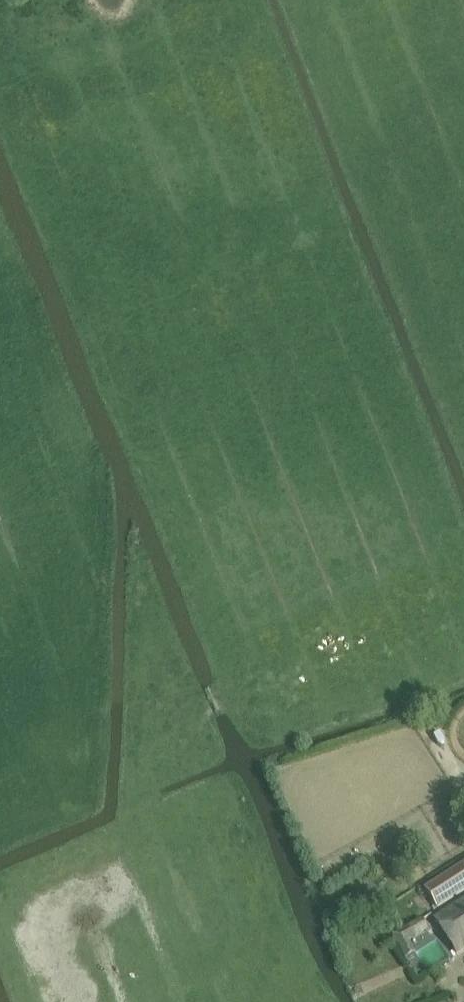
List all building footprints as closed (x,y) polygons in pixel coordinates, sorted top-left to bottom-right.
[(437,909),(463,892),(463,866),(425,891),(437,909)] [(437,920),(456,955),(463,950),(463,903),(437,920)]
